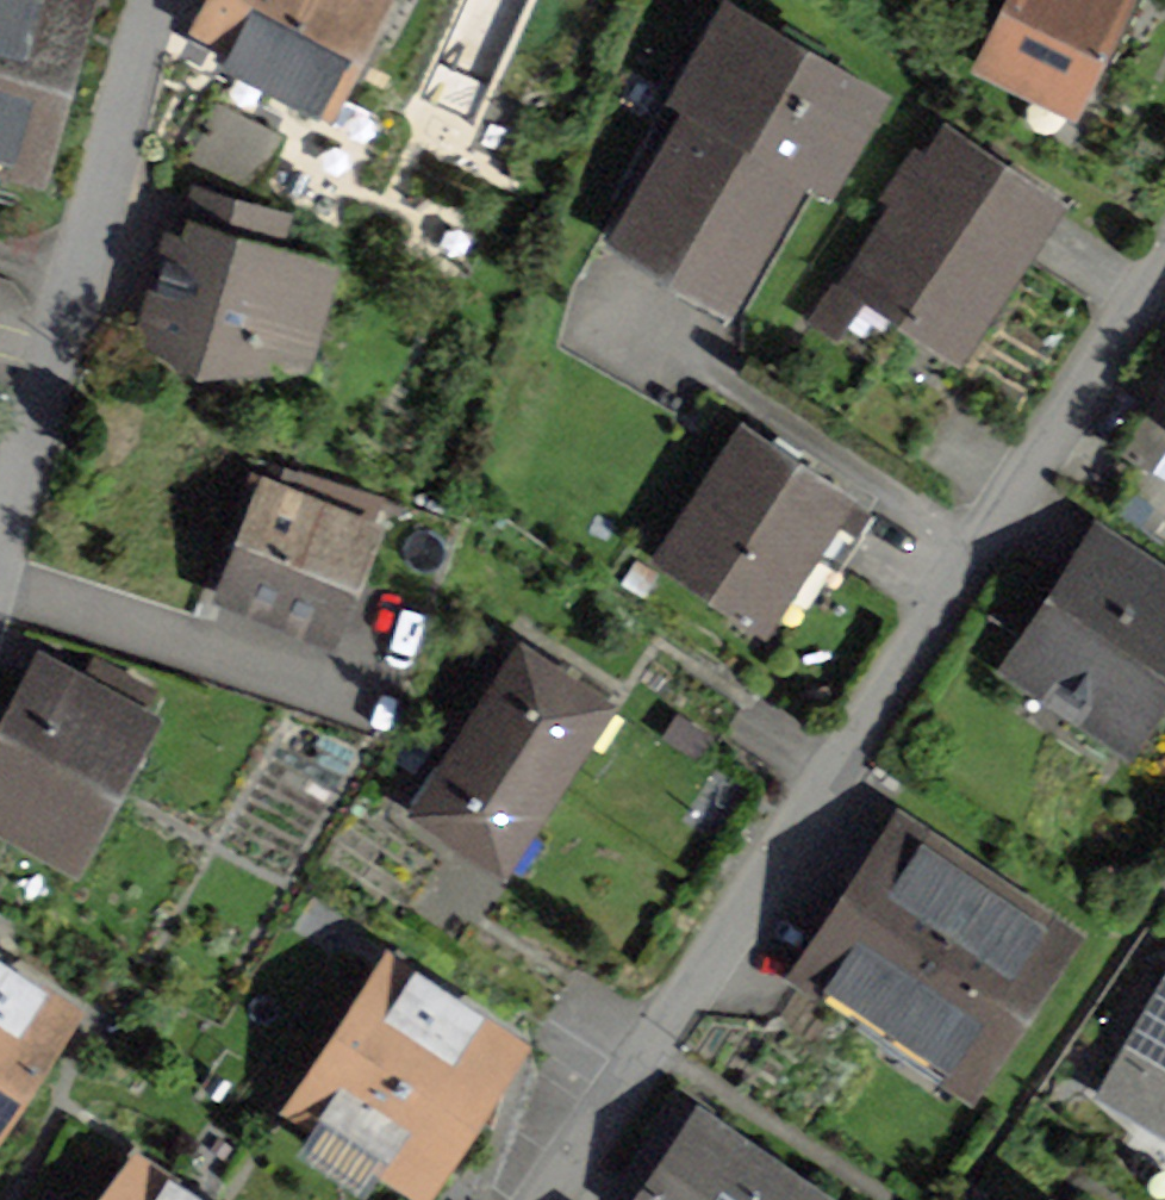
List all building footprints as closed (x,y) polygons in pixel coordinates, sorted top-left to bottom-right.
[(36,162),(81,0),(0,0),(0,152),(36,162)] [(207,31),(224,40),(217,53),(239,65),(247,50),(278,66),(267,88),(315,113),(373,0),(223,0),(207,31)] [(986,61),(1072,103),(1122,0),(1016,0),(986,61)] [(682,125),(616,242),(718,301),(795,165),(821,180),(874,87),(730,5),(666,116),(682,125)] [(251,198),(281,140),(218,107),(185,171),(251,198)] [(905,200),(850,280),(844,276),(819,316),(835,335),(863,291),(942,343),(1005,249),(1020,259),(1056,204),(950,132),(929,164),(918,156),(893,192),(905,200)] [(171,250),(157,300),(168,303),(157,342),(227,363),(263,342),(302,354),(325,273),(267,256),(277,220),(208,200),(192,256),(171,250)] [(1164,434),(1164,386),(1121,453),(1143,467),(1164,434)] [(745,432),(662,558),(755,620),(804,546),(833,566),(868,513),(793,463),(800,452),(778,438),(770,448),(745,432)] [(255,480),(229,546),(249,554),(236,586),(325,622),(374,499),(272,465),(264,484),(255,480)] [(1164,661),(1164,588),(1090,538),(1064,576),(1074,583),(1021,664),(1120,729),(1164,661)] [(521,648),(468,729),(556,786),(608,705),(521,648)] [(0,764),(0,812),(66,848),(151,691),(95,661),(78,694),(47,677),(0,764)] [(659,702),(719,741),(741,707),(681,668),(659,702)] [(527,830),(556,786),(468,729),(415,810),(502,867),(527,830)] [(968,1077),(1061,937),(902,832),(809,971),(968,1077)] [(59,1012),(5,977),(0,967),(0,1101),(59,1012)] [(421,1176),(505,1047),(391,972),(306,1102),(421,1176)] [(1103,1094),(1141,1116),(1114,1161),(1164,1199),(1164,987),(1103,1094)] [(653,1199),(808,1199),(812,1194),(706,1122),(653,1199)] [(140,1171),(121,1199),(185,1199),(140,1171)]
